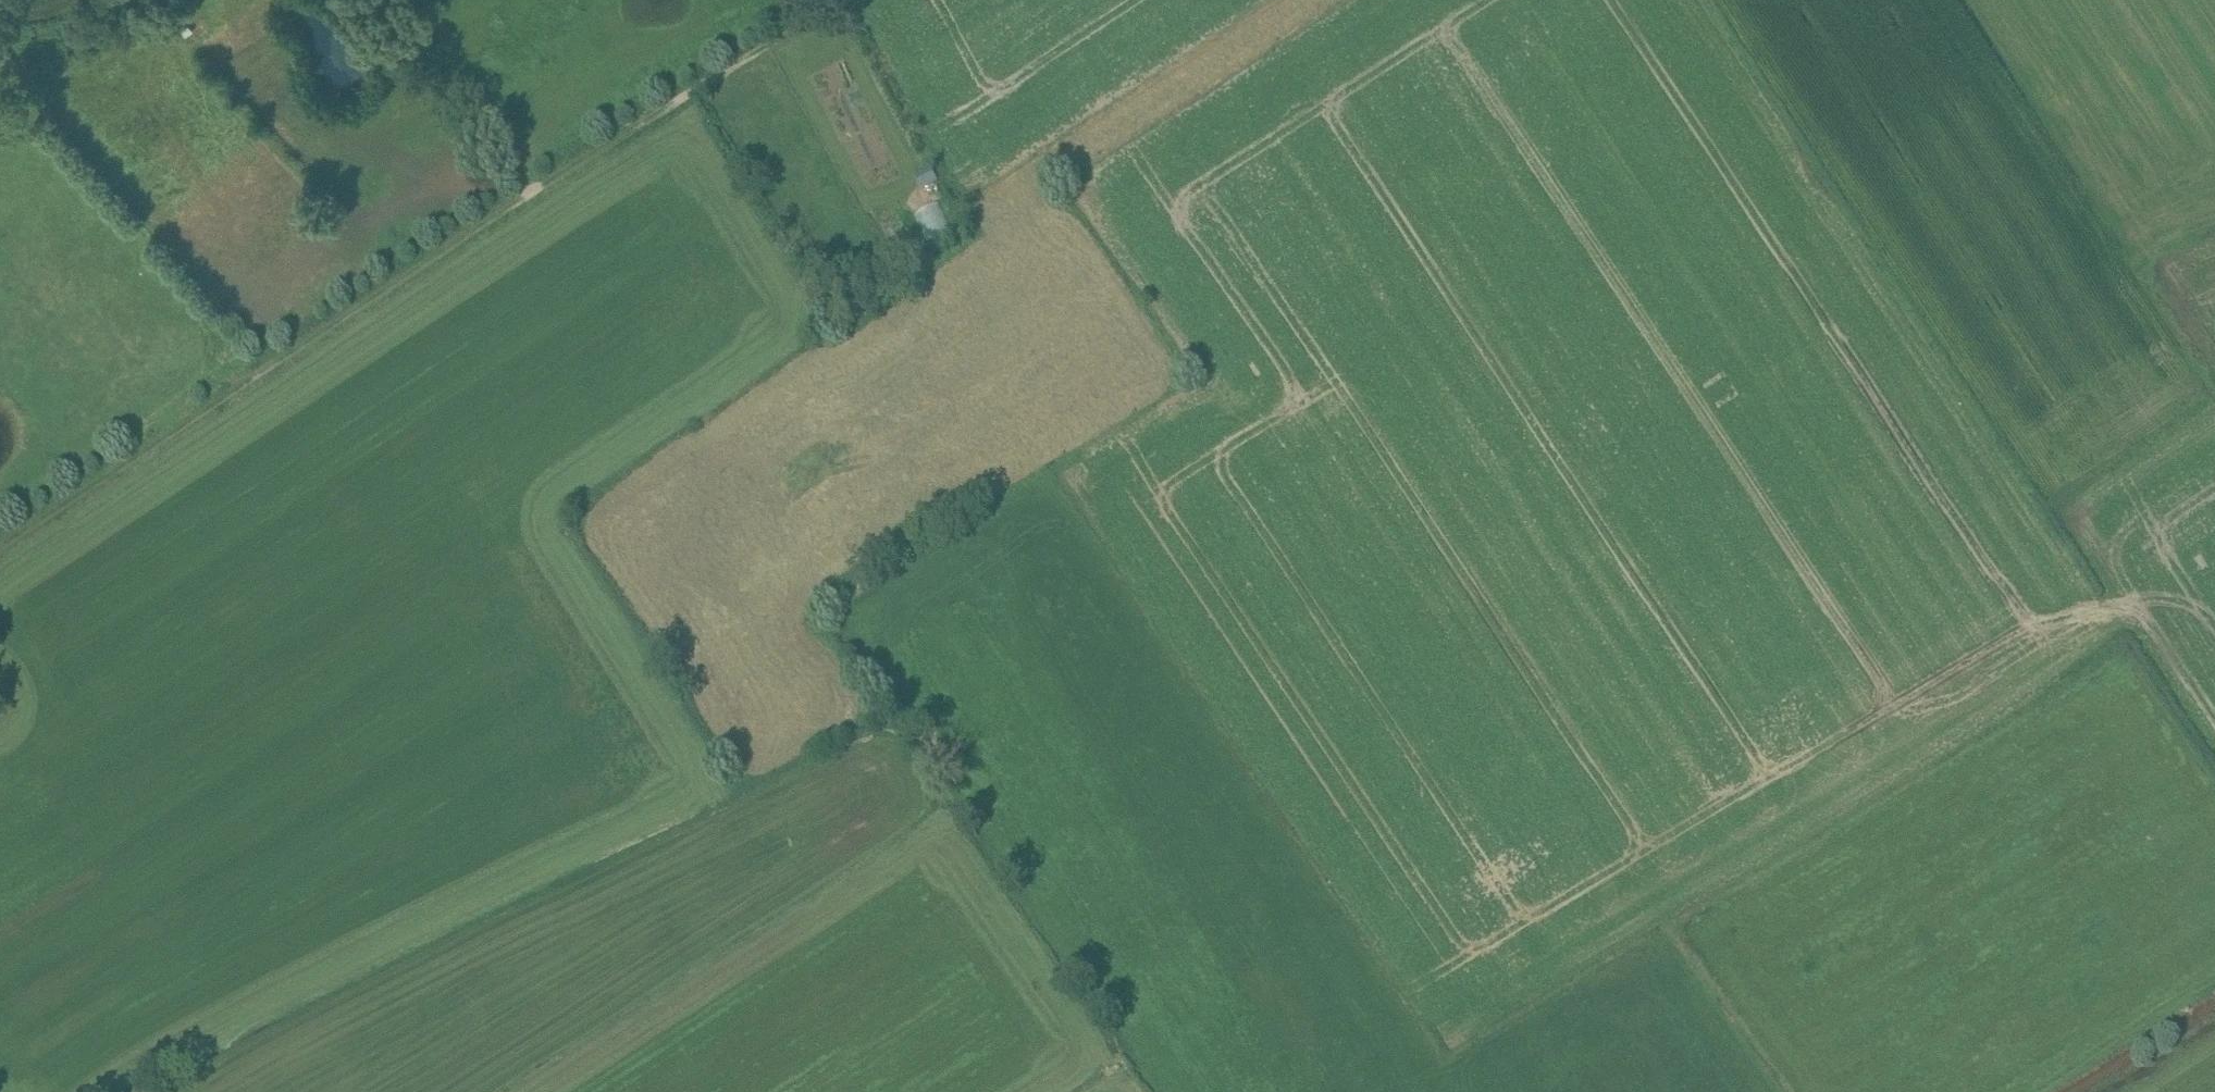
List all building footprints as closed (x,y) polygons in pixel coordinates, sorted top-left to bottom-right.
[(167,20),(171,16),(184,6),(187,4),(184,0),(168,0),(158,8),(167,20)] [(928,166),(916,172),(924,187),(936,180),(928,166)]
